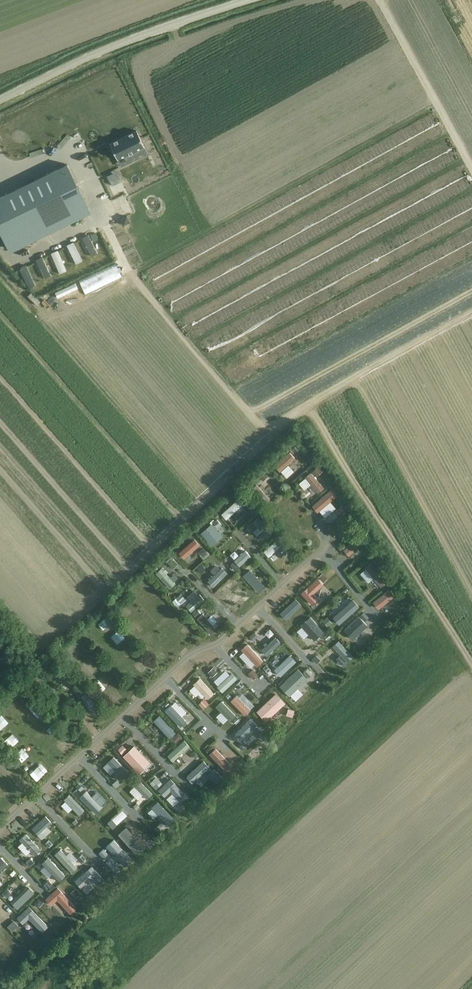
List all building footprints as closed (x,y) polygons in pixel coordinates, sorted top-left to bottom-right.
[(137,130),(111,143),(118,160),(145,146),(137,130)] [(0,197),(0,229),(7,242),(87,203),(68,163),(0,197)] [(406,349),(396,354),(399,360),(409,355),(406,349)] [(297,445),(292,449),(296,453),(300,449),(297,445)] [(290,451),(275,465),(280,471),(295,457),(290,451)] [(318,467),(313,471),(316,475),(321,471),(318,467)] [(312,472),(306,477),(318,492),(324,487),(312,472)] [(297,482),(301,487),(306,483),(302,478),(297,482)] [(307,483),(302,488),(310,496),(314,492),(307,483)] [(252,488),(265,503),(270,499),(257,484),(252,488)] [(311,507),(316,513),(332,499),(327,493),(311,507)] [(221,515),(226,520),(241,506),(237,501),(221,515)] [(280,516),(286,522),(298,510),(293,504),(280,516)] [(341,507),(336,511),(340,516),(345,512),(341,507)] [(317,517),(312,521),(317,528),(322,524),(317,517)] [(259,527),(254,532),(258,536),(267,528),(259,519),(255,523),(259,527)] [(288,532),(301,547),(308,542),(294,526),(288,532)] [(210,528),(202,534),(215,550),(223,543),(210,528)] [(277,539),(262,552),(267,558),(282,544),(277,539)] [(356,539),(343,550),(349,557),(362,546),(356,539)] [(193,541),(178,554),(184,561),(199,549),(193,541)] [(206,550),(200,554),(204,559),(209,555),(206,550)] [(233,562),(238,568),(251,557),(246,551),(233,562)] [(173,559),(168,563),(173,569),(178,564),(173,559)] [(370,564),(362,570),(377,590),(385,583),(370,564)] [(202,566),(198,570),(202,574),(206,570),(202,566)] [(228,574),(222,568),(208,582),(215,588),(228,574)] [(246,568),(242,572),(257,588),(261,584),(246,568)] [(163,569),(156,575),(169,591),(176,585),(163,569)] [(322,573),(319,577),(323,582),(327,579),(322,573)] [(299,594),(310,606),(317,599),(314,595),(323,587),(315,578),(299,594)] [(137,589),(142,595),(152,586),(147,580),(137,589)] [(231,581),(217,594),(221,599),(235,586),(231,581)] [(373,604),(378,610),(395,597),(389,590),(373,604)] [(180,594),(176,597),(181,603),(185,599),(180,594)] [(245,594),(240,598),(244,603),(249,598),(245,594)] [(199,595),(184,608),(190,614),(205,601),(199,595)] [(122,603),(117,608),(127,618),(132,613),(122,603)] [(158,612),(164,619),(175,609),(169,603),(158,612)] [(197,609),(192,613),(196,617),(201,612),(197,609)] [(364,612),(360,616),(365,620),(369,617),(364,612)] [(203,615),(196,620),(209,635),(216,629),(203,615)] [(358,617),(342,632),(351,641),(366,626),(358,617)] [(105,618),(98,623),(103,631),(111,625),(105,618)] [(327,618),(323,621),(327,626),(331,623),(327,618)] [(141,619),(131,623),(134,631),(144,627),(141,619)] [(299,626),(313,641),(321,634),(307,619),(299,626)] [(184,620),(171,630),(178,638),(191,628),(184,620)] [(119,629),(112,635),(117,642),(125,636),(119,629)] [(234,631),(229,636),(232,641),(238,636),(234,631)] [(262,649),(267,655),(281,642),(276,636),(262,649)] [(339,640),(333,645),(347,662),(354,656),(339,640)] [(248,644),(243,649),(257,665),(263,660),(248,644)] [(127,647),(120,654),(125,659),(132,652),(127,647)] [(144,657),(131,667),(136,674),(149,665),(144,657)] [(213,668),(208,672),(212,677),(217,672),(213,668)] [(252,669),(248,673),(252,678),(257,674),(252,669)] [(308,669),(304,672),(309,677),(312,673),(308,669)] [(278,686),(288,696),(306,680),(297,670),(278,686)] [(233,674),(218,687),(224,694),(239,680),(233,674)] [(213,692),(200,677),(192,683),(206,698),(213,692)] [(113,685),(109,693),(117,698),(122,689),(113,685)] [(20,687),(11,694),(17,702),(26,695),(20,687)] [(80,694),(93,711),(100,706),(87,689),(80,694)] [(195,699),(198,694),(192,690),(189,695),(195,699)] [(235,696),(229,702),(241,715),(242,716),(249,710),(235,696)] [(204,698),(199,703),(203,709),(209,703),(204,698)] [(222,700),(215,706),(230,721),(237,714),(222,700)] [(270,700),(255,714),(261,720),(276,706),(270,700)] [(25,711),(32,719),(44,710),(37,702),(25,711)] [(186,722),(172,706),(166,711),(181,727),(186,722)] [(0,712),(0,728),(9,716),(2,710),(0,712)] [(174,733),(159,717),(152,723),(168,740),(174,733)] [(47,718),(40,726),(46,731),(53,723),(47,718)] [(252,719),(235,735),(241,742),(258,726),(252,719)] [(7,732),(14,740),(24,731),(17,723),(7,732)] [(63,731),(55,737),(60,745),(69,739),(63,731)] [(264,731),(260,735),(264,739),(268,735),(264,731)] [(178,733),(171,739),(175,743),(181,737),(178,733)] [(167,756),(172,762),(189,747),(184,741),(167,756)] [(28,744),(23,751),(29,757),(35,749),(28,744)] [(122,745),(118,749),(122,753),(126,749),(122,745)] [(135,747),(124,757),(141,774),(151,765),(135,747)] [(216,748),(210,754),(226,771),(233,765),(216,748)] [(186,779),(191,784),(208,769),(203,763),(186,779)] [(66,771),(70,776),(75,772),(71,767),(66,771)] [(214,769),(208,775),(216,784),(222,778),(214,769)] [(11,778),(17,787),(24,782),(19,773),(11,778)] [(156,775),(150,779),(154,786),(160,782),(156,775)] [(117,780),(112,784),(113,785),(116,788),(121,784),(117,780)] [(185,798),(170,781),(157,792),(162,797),(168,792),(178,804),(185,798)] [(52,824),(47,818),(35,828),(40,834),(52,824)] [(112,819),(108,822),(113,828),(117,824),(112,819)] [(115,840),(107,847),(121,862),(129,854),(115,840)] [(103,849),(99,853),(103,858),(108,854),(103,849)] [(9,866),(2,858),(0,860),(0,874),(9,866)] [(30,858),(26,862),(30,867),(34,863),(30,858)] [(100,880),(90,868),(75,882),(81,888),(89,880),(94,886),(100,880)] [(34,895),(26,887),(11,902),(19,910),(34,895)] [(7,889),(2,894),(6,898),(11,893),(7,889)] [(75,889),(71,893),(75,898),(80,894),(75,889)] [(76,909),(59,891),(46,903),(50,907),(56,901),(69,915),(76,909)] [(28,909),(16,921),(22,928),(28,922),(40,935),(47,928),(28,909)] [(13,921),(7,927),(12,932),(18,926),(13,921)]
